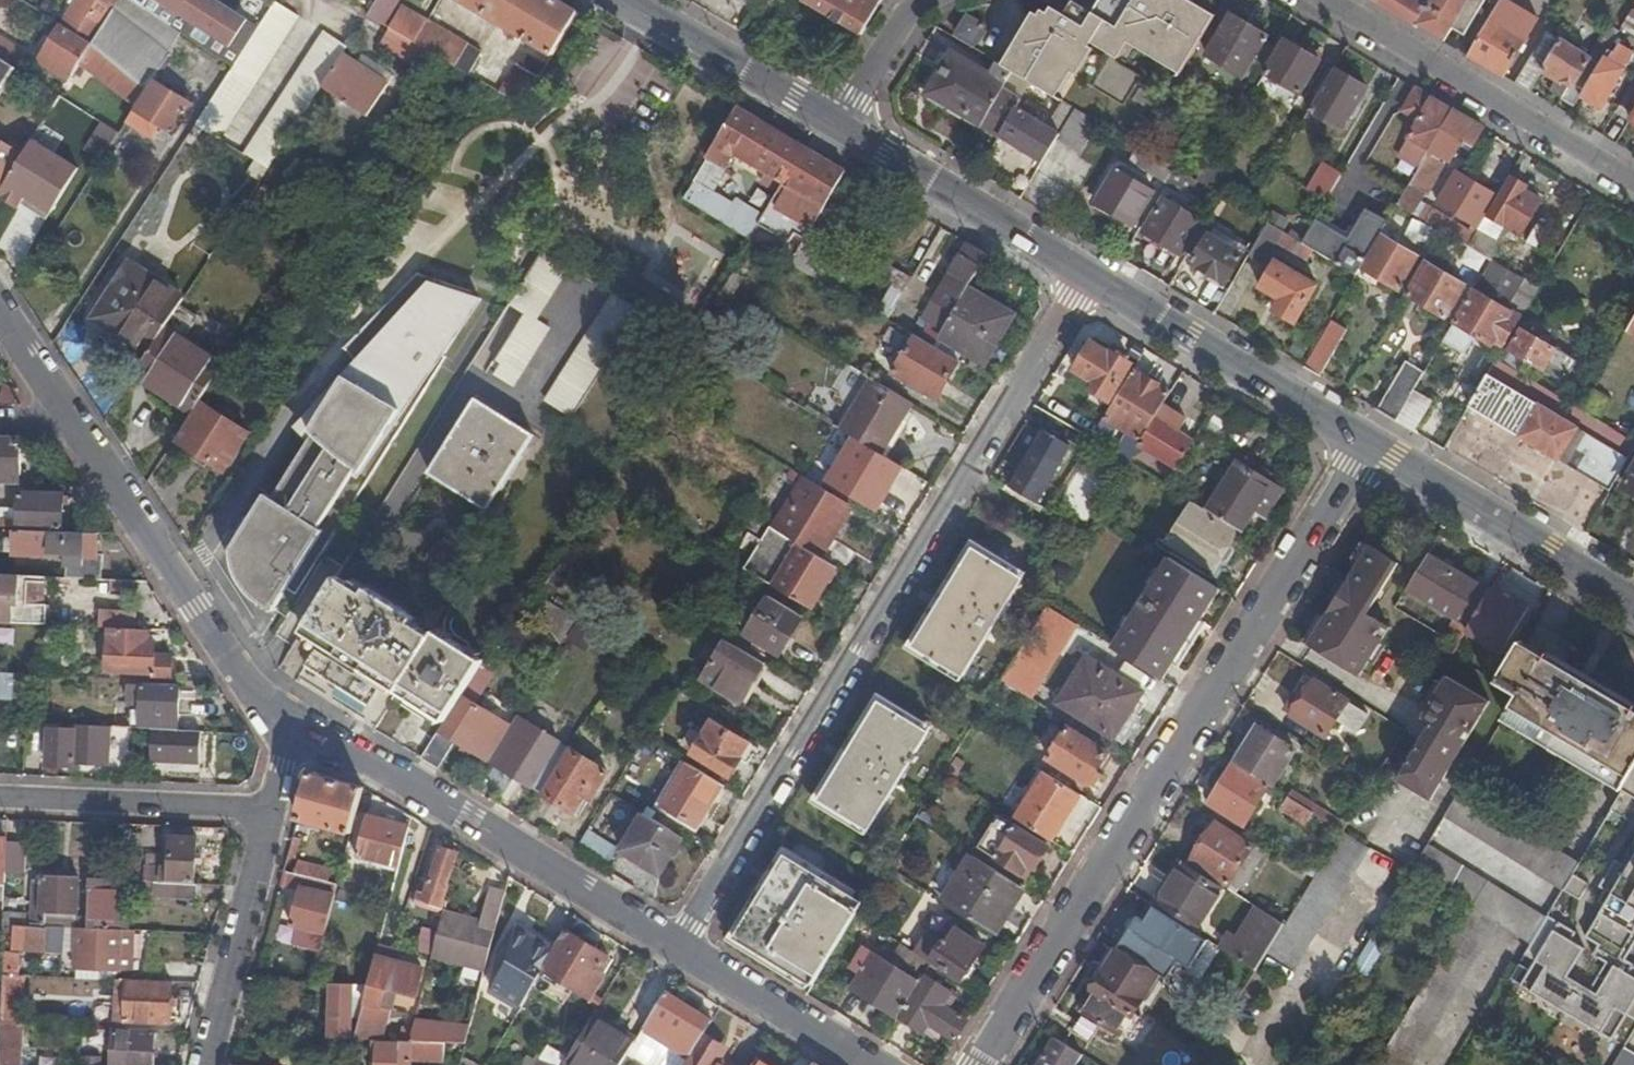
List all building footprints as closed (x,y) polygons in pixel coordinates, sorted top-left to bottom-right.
[(67,18),(82,27),(99,0),(78,0),(67,18)] [(154,120),(176,134),(193,105),(154,79),(184,33),(133,0),(119,0),(115,5),(92,43),(121,66),(148,88),(139,103),(135,108),(154,120)] [(258,28),(215,0),(133,0),(184,33),(234,65),(258,28)] [(368,15),(368,16),(380,24),(394,0),(377,0),(368,15)] [(579,12),(558,0),(464,0),(553,55),(579,12)] [(863,35),(883,0),(803,0),(863,35)] [(1218,18),(1188,0),(1101,0),(1094,12),(1073,1),(1066,14),(1052,7),(1049,13),(1043,10),(1040,15),(1034,11),(1002,65),(1014,72),(1021,76),(1031,82),(1061,100),(1094,44),(1122,59),(1134,39),(1187,69),(1218,18)] [(1428,9),(1414,0),(1375,0),(1446,43),(1455,28),(1467,35),(1487,0),(1433,0),(1428,9)] [(298,17),(276,2),(258,28),(234,65),(195,126),(218,139),(298,17)] [(414,43),(426,22),(402,7),(390,29),(414,43)] [(1632,11),(1622,27),(1633,33),(1633,12),(1632,11)] [(1256,82),(1277,46),(1267,40),(1270,36),(1233,14),(1208,56),(1245,77),(1246,76),(1256,82)] [(974,44),(984,28),(967,17),(957,35),(974,44)] [(1469,57),(1505,78),(1528,39),(1492,17),(1469,57)] [(481,53),(427,21),(426,22),(414,43),(426,50),(469,73),(481,53)] [(92,43),(61,24),(39,61),(70,79),(82,59),(139,103),(148,88),(121,66),(92,43)] [(1562,99),(1575,106),(1581,97),(1600,64),(1551,35),(1555,29),(1550,26),(1515,84),(1530,93),(1544,72),(1557,80),(1561,83),(1564,79),(1571,83),(1562,99)] [(426,50),(414,43),(390,29),(380,46),(416,66),(426,50)] [(342,54),(347,47),(325,33),(246,153),(268,169),(297,124),(321,86),(342,54)] [(15,67),(25,51),(0,36),(0,58),(15,67)] [(1284,46),(1279,43),(1277,46),(1256,82),(1255,83),(1261,88),(1269,75),(1302,95),(1323,61),(1288,40),(1284,46)] [(1581,97),(1602,109),(1633,55),(1633,53),(1614,41),(1600,64),(1581,97)] [(537,82),(547,65),(525,51),(499,91),(523,104),(537,82)] [(356,64),(342,54),(321,86),(367,116),(387,84),(356,64)] [(363,55),(356,64),(387,84),(394,75),(363,55)] [(1014,72),(1002,65),(997,62),(988,77),(953,56),(932,95),(984,125),(1014,72)] [(0,58),(0,96),(18,69),(15,67),(0,58)] [(1096,90),(1130,99),(1137,70),(1103,62),(1096,90)] [(1369,89),(1336,69),(1312,108),(1345,129),(1369,89)] [(1021,76),(1014,72),(984,125),(983,128),(999,137),(1015,108),(1020,100),(1011,94),(1021,76)] [(1550,91),(1562,99),(1571,83),(1564,79),(1561,83),(1557,80),(1550,91)] [(1622,107),(1633,114),(1633,86),(1622,107)] [(1454,111),(1419,90),(1406,113),(1421,121),(1400,155),(1421,167),(1454,111)] [(1074,108),(1064,101),(1049,127),(1015,108),(999,137),(1001,138),(1002,137),(1019,147),(1023,141),(1046,155),(1058,137),(1074,108)] [(783,183),(805,146),(738,106),(684,198),(713,216),(750,238),(760,221),(711,193),(734,155),(767,175),(762,183),(777,193),(783,183)] [(1622,107),(1618,113),(1632,121),(1633,117),(1633,114),(1622,107)] [(135,108),(128,120),(146,131),(154,120),(135,108)] [(1079,149),(1095,120),(1074,108),(1058,137),(1079,149)] [(1454,111),(1421,167),(1399,205),(1446,233),(1471,247),(1480,232),(1481,229),(1478,227),(1496,196),(1456,174),(1439,203),(1475,225),(1470,232),(1422,203),(1448,160),(1452,162),(1463,142),(1474,149),(1485,130),(1454,111)] [(106,160),(120,134),(99,124),(86,149),(106,160)] [(0,194),(0,198),(20,210),(22,205),(27,197),(52,213),(79,169),(33,140),(24,155),(2,190),(0,194)] [(2,190),(24,155),(0,140),(0,189),(2,190)] [(820,214),(832,193),(845,170),(805,146),(783,183),(812,200),(808,207),(820,214)] [(1175,168),(1160,159),(1154,168),(1170,177),(1175,168)] [(1328,203),(1344,175),(1325,164),(1309,192),(1328,203)] [(832,193),(836,196),(850,173),(845,170),(832,193)] [(1153,192),(1118,171),(1097,205),(1133,227),(1153,192)] [(873,243),(899,202),(850,173),(836,196),(825,215),(873,243)] [(1512,176),(1488,217),(1506,227),(1523,238),(1544,202),(1527,192),(1530,188),(1512,176)] [(27,197),(22,205),(47,220),(52,213),(27,197)] [(1181,256),(1188,244),(1202,221),(1166,199),(1144,234),(1181,256)] [(1352,237),(1338,262),(1338,264),(1357,276),(1362,268),(1382,233),(1387,225),(1369,214),(1354,237),(1352,237)] [(1352,237),(1319,217),(1304,241),(1338,262),(1352,237)] [(1488,217),(1481,229),(1480,232),(1496,243),(1506,227),(1488,217)] [(1194,248),(1203,232),(1208,224),(1202,221),(1188,244),(1194,248)] [(791,262),(854,300),(858,293),(848,287),(866,256),(814,224),(809,232),(791,262)] [(1303,243),(1269,224),(1249,256),(1265,265),(1279,242),(1308,259),(1314,249),(1303,243)] [(779,255),(791,262),(809,232),(797,225),(779,255)] [(1194,248),(1187,259),(1201,267),(1198,273),(1225,289),(1244,256),(1203,232),(1194,248)] [(1480,232),(1471,247),(1476,250),(1492,260),(1498,249),(1496,243),(1480,232)] [(1419,257),(1382,233),(1362,268),(1399,290),(1419,257)] [(966,290),(987,253),(968,242),(934,301),(953,312),(966,290)] [(1492,260),(1476,250),(1471,259),(1487,269),(1492,260)] [(641,308),(622,296),(603,286),(548,254),(542,251),(508,304),(520,312),(487,368),(571,419),(641,308)] [(1495,259),(1483,280),(1513,297),(1525,276),(1495,259)] [(1319,286),(1277,260),(1261,287),(1281,300),(1275,311),(1296,324),(1319,286)] [(1465,285),(1428,262),(1408,296),(1445,319),(1465,285)] [(166,328),(184,300),(131,267),(96,319),(114,330),(117,326),(152,349),(166,328)] [(385,370),(440,283),(438,282),(418,275),(344,352),(357,368),(323,395),(327,401),(300,426),(313,439),(273,501),(266,496),(238,539),(247,544),(237,559),(238,569),(243,582),(247,587),(385,370)] [(470,292),(440,283),(385,370),(247,587),(248,588),(256,596),(264,602),(261,608),(273,615),(288,592),(297,597),(446,361),(442,359),(480,303),(468,299),(470,292)] [(986,302),(966,290),(953,312),(941,334),(985,359),(1008,318),(985,304),(986,302)] [(1504,349),(1523,318),(1475,290),(1445,340),(1483,362),(1495,343),(1504,349)] [(1306,368),(1322,377),(1349,332),(1333,323),(1306,368)] [(152,349),(138,372),(178,397),(176,400),(194,413),(201,401),(223,366),(166,328),(152,349)] [(1576,361),(1524,329),(1511,351),(1557,379),(1562,371),(1568,375),(1576,361)] [(936,399),(958,362),(933,347),(915,336),(892,373),(936,399)] [(1108,401),(1131,362),(1112,351),(1093,340),(1074,372),(1095,384),(1092,392),(1108,401)] [(1397,421),(1414,431),(1458,358),(1441,347),(1426,373),(1397,421)] [(1489,374),(1525,395),(1533,380),(1498,359),(1489,374)] [(1378,410),(1397,421),(1426,373),(1407,362),(1378,410)] [(1141,441),(1154,419),(1171,393),(1133,370),(1105,417),(1141,441)] [(1471,407),(1506,428),(1525,395),(1489,374),(1480,390),(1471,407)] [(881,455),(912,404),(871,379),(840,430),(855,439),(881,455)] [(1455,397),(1471,407),(1480,390),(1464,380),(1455,397)] [(1600,419),(1611,401),(1596,392),(1586,409),(1600,419)] [(1506,428),(1612,491),(1631,459),(1525,395),(1506,428)] [(486,509),(533,436),(476,400),(430,473),(486,509)] [(224,471),(249,432),(201,401),(194,413),(177,440),(224,471)] [(1217,409),(1209,422),(1222,428),(1228,415),(1217,409)] [(1178,468),(1193,442),(1154,419),(1141,441),(1139,444),(1178,468)] [(875,509),(901,467),(881,455),(855,439),(829,480),(875,509)] [(0,440),(0,484),(19,485),(20,440),(0,440)] [(1543,504),(1563,470),(1519,445),(1499,479),(1543,504)] [(1032,449),(1007,489),(1033,506),(1059,465),(1032,449)] [(1127,462),(1133,453),(1125,449),(1119,457),(1127,462)] [(1206,509),(1241,531),(1254,511),(1264,517),(1280,491),(1270,484),(1271,483),(1236,461),(1206,509)] [(832,539),(852,507),(792,470),(788,478),(800,485),(773,529),(836,567),(844,572),(855,554),(832,539)] [(63,496),(20,495),(19,521),(0,521),(0,527),(61,530),(63,496)] [(1210,568),(1235,531),(1192,505),(1168,542),(1210,568)] [(810,610),(836,567),(773,529),(748,572),(810,610)] [(96,533),(15,530),(15,552),(66,553),(66,577),(100,579),(101,555),(96,554),(96,533)] [(445,574),(457,554),(438,542),(426,561),(445,574)] [(1369,544),(1349,579),(1377,596),(1398,562),(1369,544)] [(1082,547),(1074,561),(1082,566),(1090,551),(1082,547)] [(950,667),(1010,570),(976,549),(916,645),(950,667)] [(1430,554),(1450,566),(1453,563),(1432,550),(1430,554)] [(1468,627),(1491,590),(1450,566),(1430,554),(1427,553),(1407,587),(1468,627)] [(1165,680),(1221,590),(1171,558),(1114,649),(1165,680)] [(1024,579),(1010,570),(950,667),(964,676),(1024,579)] [(0,574),(0,623),(45,625),(46,605),(26,603),(11,601),(12,575),(0,574)] [(26,575),(12,575),(11,601),(26,603),(26,575)] [(397,692),(432,639),(411,625),(415,619),(407,614),(369,588),(364,595),(336,577),(302,631),(320,643),(305,665),(367,706),(381,683),(397,692)] [(1377,596),(1349,579),(1309,645),(1359,676),(1389,626),(1367,612),(1377,596)] [(1509,601),(1491,590),(1468,627),(1503,650),(1529,607),(1512,596),(1509,601)] [(778,657),(802,618),(768,597),(744,636),(778,657)] [(549,625),(563,641),(577,619),(545,599),(549,625)] [(1001,680),(1053,713),(1059,704),(1115,737),(1125,743),(1140,718),(1137,716),(1147,700),(1140,696),(1143,691),(1088,657),(1066,643),(1077,625),(1046,606),(1001,680)] [(107,628),(133,629),(133,611),(99,609),(99,628),(107,628)] [(587,649),(598,634),(582,622),(571,637),(587,649)] [(1066,643),(1088,657),(1099,640),(1077,625),(1066,643)] [(146,640),(147,630),(133,629),(107,628),(105,671),(151,673),(151,679),(173,681),(174,655),(153,654),(153,641),(146,640)] [(484,661),(437,631),(432,639),(397,692),(444,722),(461,696),(467,687),(484,661)] [(740,705),(766,665),(726,641),(702,680),(740,705)] [(1497,681),(1518,695),(1507,713),(1601,770),(1627,785),(1633,772),(1633,709),(1598,687),(1522,643),(1497,681)] [(486,658),(484,661),(467,687),(480,696),(499,667),(486,658)] [(0,672),(0,697),(10,698),(11,673),(0,672)] [(1491,701),(1446,675),(1421,717),(1431,723),(1397,781),(1431,800),(1491,701)] [(1368,716),(1314,682),(1293,715),(1326,737),(1337,721),(1356,734),(1368,716)] [(140,703),(141,685),(129,685),(129,703),(140,703)] [(149,729),(178,730),(179,687),(141,685),(140,703),(139,729),(149,729)] [(467,687),(461,696),(475,704),(480,696),(467,687)] [(444,722),(421,758),(438,769),(455,741),(489,762),(510,727),(475,704),(461,696),(444,722)] [(821,799),(856,821),(916,724),(881,702),(821,799)] [(510,727),(489,762),(540,793),(568,749),(518,716),(510,727)] [(729,778),(749,746),(712,722),(693,754),(729,778)] [(916,724),(856,821),(870,830),(929,732),(916,724)] [(72,761),(105,763),(107,728),(71,726),(71,731),(47,731),(47,766),(72,767),(72,761)] [(1269,785),(1271,787),(1294,751),(1256,727),(1233,764),(1269,785)] [(1089,784),(1107,753),(1067,728),(1047,758),(1089,784)] [(197,765),(198,732),(178,730),(149,729),(148,762),(197,765)] [(568,749),(540,793),(572,812),(582,796),(586,788),(593,793),(606,773),(568,749)] [(697,827),(723,786),(687,764),(662,806),(697,827)] [(1269,785),(1233,764),(1209,804),(1244,825),(1269,785)] [(310,772),(298,819),(311,823),(310,830),(320,832),(322,825),(350,833),(362,787),(360,786),(310,772)] [(1016,818),(1052,841),(1081,795),(1045,772),(1016,818)] [(1627,785),(1611,812),(1629,822),(1631,818),(1633,820),(1633,772),(1627,785)] [(586,788),(582,796),(589,800),(593,793),(586,788)] [(1343,831),(1347,825),(1292,790),(1287,797),(1312,813),(1343,831)] [(1546,843),(1461,790),(1444,817),(1472,834),(1564,890),(1579,864),(1546,843)] [(1312,813),(1287,797),(1281,808),(1306,823),(1312,813)] [(659,875),(682,837),(643,813),(620,850),(659,875)] [(1035,868),(1048,846),(997,815),(977,846),(1022,874),(1028,864),(1035,868)] [(398,867),(408,827),(365,816),(355,857),(398,867)] [(105,878),(109,823),(92,822),(88,877),(105,878)] [(1228,885),(1229,883),(1252,848),(1253,846),(1215,823),(1190,862),(1228,885)] [(590,828),(582,843),(614,860),(622,845),(590,828)] [(1368,850),(1342,834),(1314,878),(1285,924),(1265,958),(1291,974),(1329,913),(1368,850)] [(160,881),(195,883),(197,836),(170,835),(169,854),(169,865),(161,865),(160,881)] [(293,837),(284,871),(337,884),(341,870),(296,859),(301,839),(293,837)] [(23,840),(7,841),(6,867),(22,866),(23,840)] [(1411,872),(1411,873),(1470,909),(1495,924),(1530,946),(1537,934),(1545,922),(1546,919),(1478,876),(1427,845),(1411,872)] [(1252,848),(1229,883),(1241,890),(1264,856),(1252,848)] [(448,885),(457,854),(439,849),(427,889),(421,887),(418,894),(443,901),(449,886),(448,885)] [(144,864),(161,865),(169,865),(169,854),(145,852),(144,864)] [(735,937),(771,959),(821,878),(786,855),(735,937)] [(974,857),(945,903),(993,933),(1021,886),(974,857)] [(1627,870),(1614,862),(1598,889),(1604,892),(1597,903),(1603,908),(1584,939),(1598,946),(1592,957),(1606,964),(1589,991),(1567,978),(1584,950),(1571,942),(1574,935),(1546,919),(1545,922),(1537,934),(1530,946),(1523,956),(1535,962),(1520,988),(1613,1042),(1627,1017),(1633,1022),(1633,992),(1619,981),(1623,973),(1616,968),(1633,940),(1633,857),(1627,870)] [(1197,928),(1222,889),(1183,865),(1159,903),(1197,928)] [(284,871),(280,886),(300,891),(301,886),(334,895),(337,884),(284,871)] [(30,925),(46,926),(46,911),(76,912),(78,878),(43,877),(43,881),(32,881),(31,916),(30,925)] [(120,879),(105,878),(88,877),(87,918),(87,927),(120,929),(127,929),(127,922),(120,921),(120,890),(120,879)] [(821,878),(771,959),(812,984),(843,936),(854,917),(863,903),(821,878)] [(143,895),(152,896),(153,881),(143,880),(143,895)] [(197,899),(198,883),(195,883),(160,881),(153,881),(152,896),(197,899)] [(301,886),(300,891),(292,926),(304,928),(325,934),(334,895),(301,886)] [(431,958),(484,973),(504,896),(488,891),(480,922),(444,911),(431,958)] [(1265,958),(1285,924),(1249,901),(1233,928),(1244,934),(1232,956),(1256,971),(1265,958)] [(1470,909),(1377,1064),(1413,1064),(1437,1024),(1495,924),(1470,909)] [(1137,918),(1116,951),(1155,975),(1165,981),(1174,962),(1189,970),(1204,943),(1148,910),(1141,921),(1137,918)] [(87,927),(87,918),(75,918),(76,912),(46,911),(46,926),(71,927),(79,927),(87,927)] [(3,915),(3,924),(30,925),(31,916),(3,915)] [(854,917),(843,936),(863,948),(918,982),(922,976),(929,964),(854,917)] [(15,946),(44,947),(45,929),(16,927),(15,946)] [(77,969),(118,971),(120,929),(87,927),(79,927),(77,969)] [(301,941),(322,946),(325,934),(304,928),(301,941)] [(961,980),(982,947),(951,928),(931,962),(961,980)] [(610,958),(568,932),(558,949),(544,973),(535,988),(564,1004),(572,990),(591,1001),(602,982),(598,978),(610,958)] [(492,994),(521,1011),(535,988),(544,973),(558,949),(531,934),(492,994)] [(355,1039),(367,1040),(375,1006),(381,1006),(384,994),(387,991),(396,993),(416,998),(423,970),(395,963),(398,953),(378,948),(368,986),(355,1039)] [(851,990),(896,1018),(898,1016),(918,982),(863,948),(850,970),(860,976),(851,990)] [(1155,975),(1116,951),(1079,1009),(1084,1012),(1071,1033),(1089,1044),(1102,1023),(1118,1033),(1128,1029),(1132,1024),(1132,1019),(1131,1013),(1155,975)] [(18,1022),(19,974),(0,973),(0,980),(0,1021),(15,1022),(18,1022)] [(937,1029),(955,1041),(968,1020),(944,1005),(948,997),(949,993),(922,976),(918,982),(898,1016),(922,1031),(927,1023),(937,1029)] [(112,1020),(127,1021),(128,978),(113,978),(112,1020)] [(170,1023),(172,981),(128,978),(127,1021),(170,1023)] [(331,984),(329,1038),(352,1039),(354,986),(331,984)] [(636,1043),(630,1054),(636,1059),(651,1034),(691,1058),(702,1040),(713,1020),(684,1004),(677,999),(666,993),(636,1043)] [(681,994),(677,999),(684,1004),(687,998),(681,994)] [(944,1005),(968,1020),(973,1012),(948,997),(944,1005)] [(1227,1017),(1230,1012),(1217,1005),(1214,1008),(1227,1017)] [(446,1044),(466,1045),(471,1027),(416,1018),(410,1042),(446,1044)] [(569,1059),(567,1062),(572,1064),(623,1064),(630,1054),(636,1043),(593,1018),(569,1059)] [(1489,1057),(1504,1030),(1501,1028),(1486,1020),(1471,1046),(1489,1057)] [(20,1022),(18,1022),(15,1022),(15,1023),(1,1023),(0,1051),(0,1064),(19,1064),(20,1022)] [(932,1037),(937,1029),(927,1023),(922,1031),(932,1037)] [(155,1031),(131,1030),(130,1032),(112,1031),(111,1051),(114,1052),(113,1064),(153,1064),(155,1031)] [(636,1059),(647,1064),(686,1064),(691,1058),(651,1034),(636,1059)] [(1055,1038),(1038,1064),(1076,1064),(1082,1055),(1055,1038)] [(446,1044),(410,1042),(401,1041),(401,1044),(381,1043),(381,1040),(374,1040),(373,1064),(377,1064),(413,1064),(414,1060),(445,1062),(446,1044)] [(702,1040),(691,1058),(686,1064),(717,1064),(719,1062),(724,1053),(702,1040)] [(540,1064),(565,1064),(567,1062),(569,1059),(550,1048),(540,1064)] [(1623,1048),(1613,1064),(1633,1064),(1633,1054),(1623,1048)] [(1545,1053),(1539,1064),(1565,1064),(1545,1053)]
